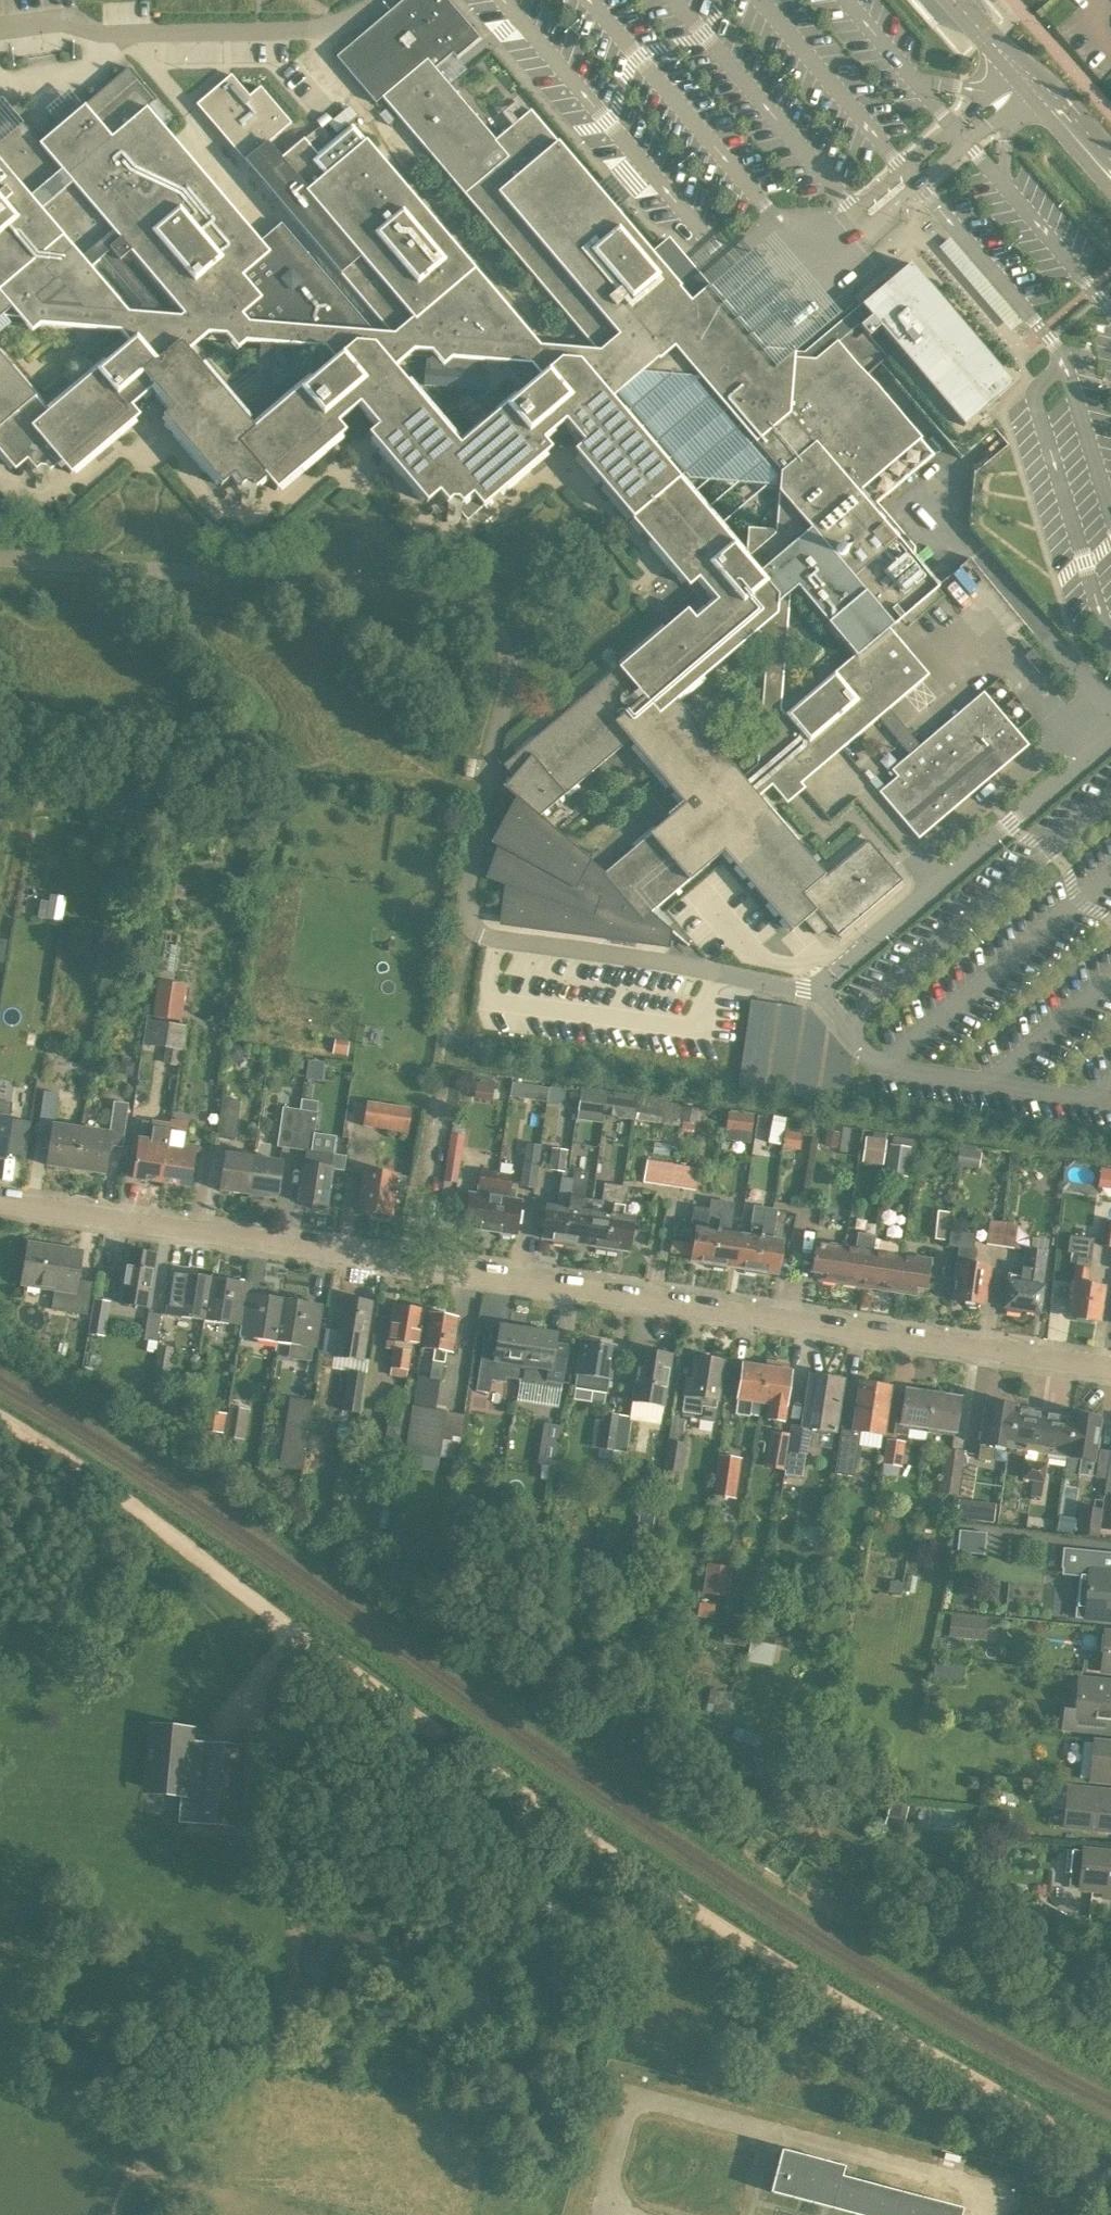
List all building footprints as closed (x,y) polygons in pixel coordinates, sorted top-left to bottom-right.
[(902,881),(867,840),(825,876),(758,797),(773,785),(781,794),(796,782),(799,785),(880,717),(891,707),(929,675),(890,630),(938,589),(910,557),(919,550),(898,525),(889,532),(870,510),(934,456),(838,342),(869,315),(964,427),(1013,385),(910,264),(861,305),(861,306),(795,362),(792,362),(793,357),(762,354),(755,346),(708,292),(693,305),(680,289),(681,288),(528,108),(495,135),(436,62),(453,47),(457,51),(480,31),(453,0),(397,0),(336,51),(375,96),(383,91),(594,340),(541,336),(352,119),(317,149),(303,132),(283,150),(270,134),(290,116),(260,81),(249,90),(230,68),(196,98),(386,324),(370,323),(281,218),(261,234),(145,95),(153,90),(128,61),(71,106),(37,135),(21,117),(4,131),(0,134),(0,319),(2,317),(19,319),(31,333),(39,325),(119,332),(127,342),(47,411),(0,356),(0,452),(15,470),(27,459),(36,469),(40,466),(46,466),(50,471),(60,462),(71,474),(140,416),(132,406),(153,388),(171,410),(162,417),(221,487),(233,476),(242,486),(246,482),(252,483),(256,487),(266,479),(276,491),(346,432),(338,423),(359,405),(377,427),(368,434),(426,504),(439,493),(447,503),(452,499),(457,500),(461,504),(471,496),(482,508),(551,449),(543,440),(565,422),(583,443),(573,451),(689,587),(698,579),(716,601),(695,619),(687,609),(503,766),(514,778),(504,787),(503,787),(502,788),(494,796),(490,823),(501,830),(498,836),(489,831),(484,861),(493,864),(491,871),(483,868),(479,896),(478,901),(478,906),(503,909),(502,921),(500,920),(500,922),(669,945),(670,943),(667,943),(669,931),(687,947),(689,946),(651,914),(724,852),(792,932),(804,922),(816,911),(837,936),(902,881)] [(956,315),(993,355),(994,355),(1000,361),(1008,353),(965,307),(956,315)] [(1033,648),(1024,655),(1040,673),(1049,666),(1033,648)] [(891,770),(896,777),(878,792),(918,839),(1029,746),(983,692),(921,742),(891,707),(880,717),(911,753),(891,770)] [(807,778),(834,810),(871,780),(880,790),(883,788),(848,745),(807,778)] [(50,895),(48,902),(45,919),(61,922),(65,898),(50,895)] [(171,1006),(174,983),(157,981),(152,1018),(182,1022),(183,1007),(171,1006)] [(852,1060),(813,1010),(750,1001),(735,1092),(845,1106),(852,1060)] [(185,1025),(150,1020),(146,1045),(182,1049),(185,1025)] [(310,1058),(306,1076),(324,1080),(328,1061),(310,1058)] [(479,1079),(480,1098),(499,1097),(499,1078),(479,1079)] [(513,1083),(512,1099),(566,1100),(567,1085),(513,1083)] [(3,1159),(8,1127),(23,1129),(29,1089),(14,1087),(9,1119),(0,1118),(0,1159),(3,1159)] [(48,1165),(76,1169),(81,1130),(54,1126),(58,1093),(43,1090),(37,1130),(53,1132),(48,1165)] [(604,1115),(607,1096),(578,1092),(577,1101),(576,1111),(604,1115)] [(604,1115),(632,1120),(635,1101),(607,1096),(604,1115)] [(219,1118),(217,1138),(234,1140),(240,1101),(222,1098),(219,1118)] [(632,1120),(680,1127),(683,1105),(637,1098),(636,1101),(635,1101),(632,1120)] [(362,1126),(407,1133),(411,1108),(366,1101),(362,1126)] [(81,1130),(76,1169),(103,1173),(107,1145),(122,1147),(129,1104),(114,1102),(109,1134),(81,1130)] [(683,1105),(680,1127),(681,1121),(698,1124),(701,1108),(683,1105)] [(276,1146),(293,1149),(299,1109),(282,1107),(276,1146)] [(299,1109),(293,1149),(305,1150),(303,1164),(297,1203),(326,1207),(332,1169),(331,1169),(333,1153),(311,1150),(317,1112),(299,1109)] [(729,1111),(727,1129),(733,1129),(732,1137),(751,1139),(755,1115),(729,1111)] [(767,1142),(781,1145),(785,1123),(772,1120),(767,1142)] [(133,1178),(161,1182),(170,1125),(153,1122),(151,1140),(139,1139),(133,1178)] [(814,1126),(786,1122),(783,1149),(796,1151),(798,1135),(813,1137),(814,1126)] [(170,1125),(161,1182),(190,1186),(195,1147),(184,1145),(186,1127),(170,1125)] [(443,1181),(457,1183),(464,1135),(450,1133),(443,1181)] [(526,1136),(520,1179),(536,1181),(542,1138),(526,1136)] [(867,1136),(864,1160),(885,1163),(888,1139),(867,1136)] [(889,1144),(885,1174),(907,1177),(909,1160),(914,1160),(917,1140),(892,1136),(891,1144),(889,1144)] [(629,1161),(630,1146),(610,1144),(608,1159),(629,1161)] [(956,1165),(979,1169),(981,1153),(974,1152),(975,1148),(960,1145),(959,1149),(958,1149),(956,1165)] [(542,1239),(563,1242),(573,1170),(565,1169),(567,1149),(552,1148),(549,1171),(560,1172),(556,1208),(547,1206),(542,1239)] [(220,1191),(246,1195),(251,1157),(225,1153),(220,1191)] [(251,1157),(246,1195),(276,1199),(281,1162),(251,1157)] [(643,1182),(670,1187),(674,1164),(646,1160),(643,1182)] [(670,1187),(683,1189),(687,1166),(674,1164),(670,1187)] [(687,1166),(683,1189),(695,1190),(699,1168),(687,1166)] [(1110,1187),(1110,1167),(1102,1167),(1102,1187),(1110,1187)] [(464,1227),(492,1231),(501,1173),(479,1170),(476,1195),(469,1194),(464,1227)] [(563,1242),(585,1245),(592,1199),(584,1198),(587,1171),(573,1170),(563,1242)] [(391,1216),(393,1199),(401,1201),(405,1178),(397,1177),(364,1172),(358,1211),(370,1213),(370,1217),(388,1219),(388,1216),(391,1216)] [(501,1173),(492,1231),(515,1235),(521,1201),(514,1200),(516,1189),(510,1188),(511,1174),(501,1173)] [(585,1245),(606,1248),(615,1185),(604,1184),(602,1201),(592,1199),(585,1245)] [(615,1185),(606,1248),(628,1251),(633,1219),(624,1218),(628,1187),(615,1185)] [(691,1261),(712,1264),(722,1201),(711,1200),(709,1210),(692,1207),(690,1222),(696,1229),(691,1261)] [(712,1264),(735,1268),(740,1235),(729,1234),(733,1203),(722,1201),(712,1264)] [(735,1268),(756,1271),(766,1208),(752,1206),(748,1237),(740,1235),(735,1268)] [(766,1208),(756,1271),(777,1274),(782,1242),(773,1241),(777,1209),(766,1208)] [(945,1245),(946,1245),(949,1211),(935,1209),(933,1239),(946,1241),(945,1245)] [(949,1211),(946,1245),(959,1246),(956,1263),(953,1282),(956,1282),(954,1300),(983,1305),(989,1268),(975,1266),(977,1248),(971,1247),(972,1237),(949,1234),(950,1211),(949,1211)] [(985,1245),(998,1247),(1000,1222),(989,1220),(985,1245)] [(1098,1246),(1110,1248),(1110,1221),(1102,1220),(1098,1246)] [(1000,1222),(998,1247),(1013,1249),(1016,1224),(1000,1222)] [(1093,1239),(1069,1236),(1067,1252),(1076,1253),(1073,1283),(1070,1300),(1073,1301),(1070,1318),(1098,1322),(1103,1287),(1088,1285),(1093,1239)] [(1009,1274),(1008,1283),(1004,1308),(1007,1308),(1006,1311),(1020,1313),(1021,1310),(1038,1313),(1048,1239),(1033,1238),(1032,1248),(1024,1247),(1021,1276),(1009,1274)] [(31,1244),(24,1284),(54,1289),(52,1309),(87,1315),(91,1282),(74,1279),(78,1252),(31,1244)] [(819,1280),(839,1283),(844,1248),(814,1244),(810,1272),(820,1273),(819,1280)] [(839,1283),(867,1287),(872,1253),(844,1248),(839,1283)] [(126,1250),(118,1302),(149,1307),(157,1255),(126,1250)] [(867,1287),(896,1291),(901,1257),(872,1253),(867,1287)] [(901,1257),(896,1291),(915,1294),(916,1288),(926,1289),(930,1262),(901,1257)] [(167,1315),(204,1321),(210,1277),(174,1272),(167,1315)] [(242,1326),(247,1293),(248,1283),(210,1277),(204,1321),(242,1326)] [(242,1337),(278,1342),(285,1299),(247,1293),(242,1326),(243,1327),(242,1337)] [(93,1298),(92,1333),(110,1334),(111,1299),(93,1298)] [(342,1298),(333,1356),(363,1361),(372,1303),(342,1298)] [(285,1299),(278,1342),(314,1348),(320,1305),(285,1299)] [(393,1349),(389,1376),(406,1378),(411,1344),(420,1345),(425,1311),(392,1306),(386,1340),(385,1348),(393,1349)] [(148,1340),(146,1348),(156,1350),(162,1315),(148,1313),(143,1339),(148,1340)] [(433,1350),(429,1379),(440,1380),(442,1381),(446,1352),(456,1353),(459,1336),(454,1336),(457,1318),(428,1314),(422,1348),(433,1350)] [(520,1385),(528,1329),(499,1325),(497,1341),(484,1339),(476,1391),(490,1393),(492,1381),(505,1383),(506,1378),(520,1380),(519,1385),(520,1385)] [(556,1333),(528,1329),(520,1385),(561,1391),(567,1352),(553,1350),(556,1333)] [(576,1374),(574,1389),(607,1394),(614,1346),(582,1341),(576,1374)] [(159,1346),(156,1367),(169,1369),(173,1348),(159,1346)] [(672,1355),(639,1350),(631,1402),(664,1407),(672,1355)] [(694,1358),(691,1381),(687,1380),(682,1413),(699,1416),(698,1420),(714,1422),(723,1363),(720,1362),(718,1358),(710,1357),(706,1360),(694,1358)] [(752,1401),(761,1402),(767,1361),(765,1369),(742,1366),(735,1414),(750,1417),(752,1401)] [(767,1361),(761,1402),(769,1404),(766,1420),(782,1423),(790,1373),(787,1372),(788,1364),(767,1361)] [(348,1370),(341,1411),(359,1414),(366,1373),(348,1370)] [(401,1467),(405,1467),(407,1454),(418,1381),(418,1376),(416,1376),(415,1383),(405,1381),(402,1393),(393,1391),(383,1450),(403,1453),(401,1467)] [(784,1470),(783,1470),(783,1473),(802,1477),(810,1429),(834,1433),(842,1381),(809,1376),(801,1428),(790,1426),(789,1434),(784,1470)] [(407,1454),(439,1458),(446,1411),(435,1409),(439,1385),(418,1381),(407,1454)] [(858,1445),(880,1449),(884,1422),(890,1388),(860,1383),(854,1417),(853,1431),(841,1430),(835,1474),(853,1476),(858,1445)] [(908,1436),(910,1426),(923,1428),(927,1393),(905,1390),(901,1420),(896,1419),(893,1434),(908,1436)] [(927,1393),(923,1428),(954,1433),(959,1398),(927,1393)] [(295,1451),(304,1453),(308,1431),(313,1401),(289,1398),(286,1422),(280,1453),(294,1455),(295,1451)] [(993,1445),(1003,1447),(1010,1406),(987,1403),(979,1459),(991,1461),(993,1445)] [(223,1436),(225,1437),(230,1406),(228,1406),(227,1415),(206,1411),(202,1429),(224,1433),(223,1436)] [(230,1406),(225,1437),(244,1440),(249,1410),(230,1406)] [(1021,1478),(1029,1480),(1039,1415),(1015,1411),(1016,1407),(1010,1406),(1003,1447),(1025,1450),(1021,1478)] [(613,1451),(618,1415),(602,1413),(601,1420),(593,1419),(590,1447),(599,1449),(597,1457),(610,1459),(612,1450),(613,1451)] [(631,1417),(618,1415),(613,1451),(626,1452),(631,1417)] [(1039,1415),(1029,1480),(1043,1481),(1048,1454),(1063,1456),(1069,1419),(1039,1415)] [(1070,1419),(1069,1419),(1063,1456),(1080,1459),(1078,1476),(1091,1477),(1093,1461),(1099,1420),(1071,1416),(1070,1419)] [(663,1470),(682,1473),(687,1443),(681,1442),(685,1420),(671,1418),(663,1470)] [(764,1467),(783,1470),(784,1470),(789,1434),(770,1431),(764,1467)] [(882,1465),(900,1468),(904,1443),(886,1440),(882,1465)] [(964,1450),(944,1447),(938,1493),(957,1496),(964,1450)] [(741,1458),(718,1455),(712,1496),(735,1499),(741,1458)] [(596,1499),(607,1501),(610,1484),(598,1482),(596,1499)] [(1110,1530),(1110,1495),(1106,1494),(1101,1529),(1110,1530)] [(1080,1505),(1075,1535),(1098,1538),(1102,1508),(1080,1505)] [(965,1520),(997,1521),(997,1508),(966,1507),(965,1520)] [(962,1552),(987,1552),(987,1530),(962,1530),(962,1552)] [(1075,1617),(1110,1621),(1110,1552),(1063,1547),(1061,1568),(1080,1570),(1075,1617)] [(706,1563),(702,1593),(728,1596),(732,1567),(706,1563)] [(949,1637),(985,1640),(987,1618),(951,1615),(949,1637)] [(725,1629),(723,1643),(774,1651),(776,1636),(725,1629)] [(1110,1672),(1110,1634),(1107,1633),(1103,1671),(1110,1672)] [(932,1681),(962,1683),(963,1666),(934,1663),(932,1681)] [(1060,1730),(1110,1737),(1110,1683),(1080,1680),(1077,1710),(1062,1708),(1060,1730)] [(158,1792),(180,1794),(181,1790),(195,1791),(193,1817),(229,1820),(236,1747),(200,1744),(199,1751),(186,1750),(187,1732),(169,1730),(169,1727),(147,1725),(141,1786),(159,1788),(158,1792)] [(735,1727),(731,1738),(752,1746),(756,1735),(735,1727)] [(1092,1780),(1110,1782),(1110,1744),(1096,1742),(1092,1780)] [(1110,1831),(1110,1792),(1069,1788),(1066,1827),(1110,1831)] [(1081,1889),(1110,1892),(1110,1853),(1067,1849),(1064,1873),(1070,1874),(1069,1887),(1081,1889)] [(773,2180),(781,2151),(646,2116),(637,2150),(766,2184),(767,2178),(773,2180)] [(860,2214),(959,2214),(960,2210),(837,2177),(840,2167),(782,2152),(772,2191),(860,2214)]
